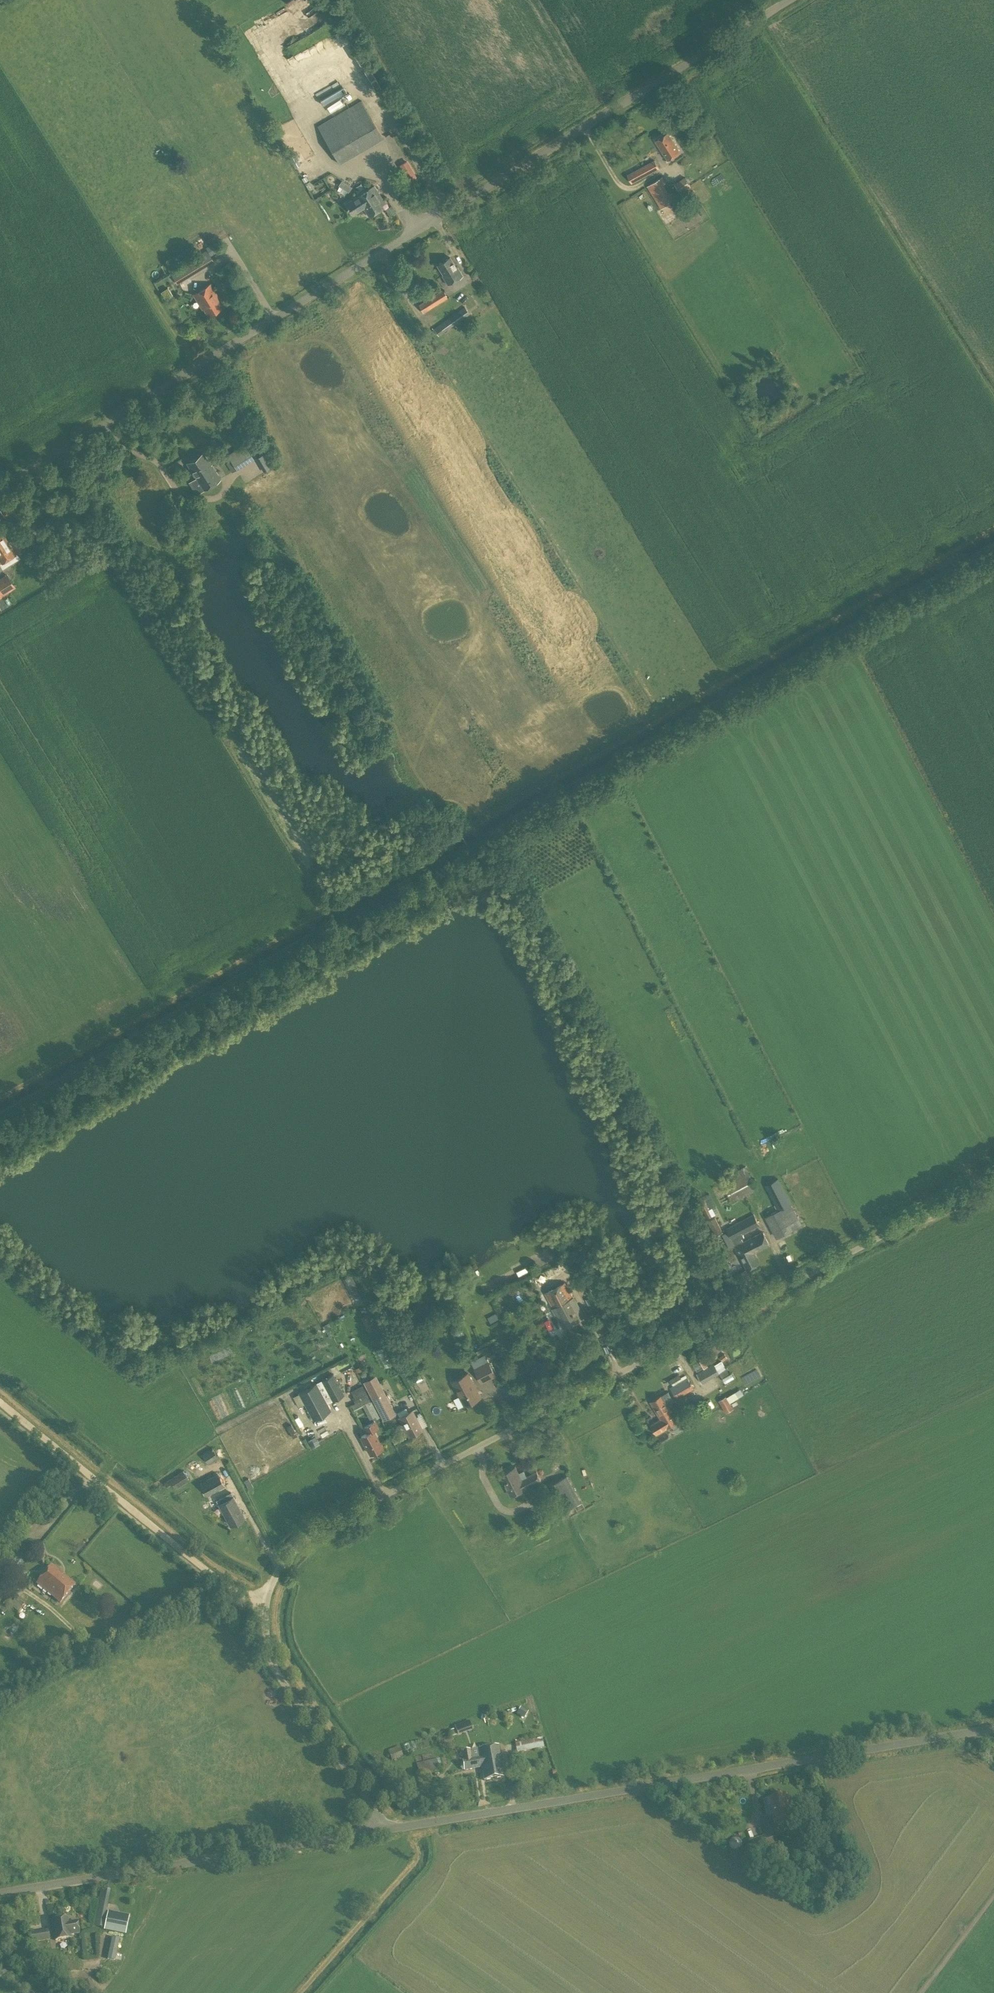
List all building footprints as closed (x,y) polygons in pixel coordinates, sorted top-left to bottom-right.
[(372,118),(362,100),(317,126),(339,164),(383,138),(375,124),(378,122),(375,116),(372,118)] [(668,159),(680,152),(668,133),(656,140),(668,159)] [(295,155),(289,158),(295,168),(301,165),(295,155)] [(632,183),(659,168),(654,160),(627,174),(632,183)] [(416,177),(407,161),(399,165),(402,170),(401,171),(403,176),(405,175),(408,181),(416,177)] [(316,177),(309,181),(318,195),(325,190),(319,182),(321,181),(319,178),(317,179),(316,177)] [(670,194),(663,184),(666,182),(662,177),(647,186),(661,209),(676,199),(672,192),(670,194)] [(356,196),(363,208),(368,216),(383,207),(379,201),(382,199),(374,185),(356,196)] [(352,214),(363,208),(356,196),(345,203),(352,214)] [(208,245),(210,253),(221,250),(219,242),(208,245)] [(177,284),(214,262),(207,250),(170,272),(177,284)] [(456,267),(450,257),(437,265),(448,284),(462,276),(457,266),(456,267)] [(208,315),(222,306),(216,297),(217,296),(210,285),(194,295),(203,309),(204,308),(208,315)] [(423,313),(448,298),(443,289),(418,305),(423,313)] [(439,336),(469,314),(464,306),(433,329),(439,336)] [(237,470),(254,459),(245,444),(227,455),(237,470)] [(211,465),(203,453),(188,463),(192,470),(191,471),(203,490),(220,479),(212,465),(211,465)] [(264,473),(274,466),(266,453),(256,459),(264,473)] [(0,506),(0,510),(4,517),(12,512),(7,502),(0,506)] [(2,533),(0,534),(0,565),(3,569),(20,558),(17,553),(27,548),(18,535),(7,542),(2,533)] [(15,587),(7,574),(0,578),(0,597),(15,587)] [(740,1169),(738,1165),(728,1171),(733,1181),(723,1186),(732,1202),(757,1188),(745,1166),(740,1169)] [(776,1238),(802,1224),(778,1178),(765,1185),(775,1205),(768,1209),(771,1214),(765,1217),(776,1238)] [(707,1219),(713,1216),(703,1196),(697,1199),(707,1219)] [(742,1243),(743,1242),(741,1238),(744,1237),(742,1234),(759,1225),(752,1212),(729,1223),(731,1227),(726,1229),(735,1246),(736,1246),(747,1269),(760,1262),(754,1252),(752,1248),(746,1251),(742,1243)] [(723,1232),(715,1217),(708,1221),(709,1224),(707,1225),(709,1229),(711,1228),(715,1236),(723,1232)] [(754,1252),(769,1244),(763,1232),(743,1242),(742,1243),(746,1251),(752,1248),(754,1252)] [(361,1294),(351,1274),(342,1279),(353,1298),(361,1294)] [(573,1297),(565,1283),(546,1293),(553,1307),(553,1308),(564,1327),(584,1316),(573,1297)] [(377,1349),(383,1368),(392,1365),(386,1346),(377,1349)] [(478,1354),(488,1349),(487,1346),(476,1351),(478,1354)] [(726,1369),(721,1360),(713,1365),(713,1364),(696,1374),(702,1383),(719,1373),(726,1369)] [(482,1384),(497,1376),(489,1361),(474,1369),(482,1384)] [(465,1405),(480,1397),(467,1373),(452,1381),(465,1405)] [(725,1383),(734,1377),(731,1373),(722,1378),(725,1383)] [(332,1401),(344,1395),(333,1374),(321,1380),(332,1401)] [(383,1420),(396,1414),(376,1375),(363,1381),(383,1420)] [(677,1398),(694,1388),(688,1378),(670,1388),(677,1398)] [(332,1401),(321,1380),(298,1392),(312,1420),(331,1410),(327,1404),(332,1401)] [(355,1403),(367,1396),(365,1391),(352,1397),(355,1403)] [(673,1401),(668,1393),(663,1396),(662,1395),(651,1402),(661,1419),(650,1425),(656,1435),(678,1422),(668,1404),(673,1401)] [(726,1413),(733,1409),(726,1396),(719,1400),(726,1413)] [(371,1402),(363,1406),(370,1419),(374,1417),(375,1419),(380,1417),(371,1401),(370,1401),(371,1402)] [(410,1436),(422,1430),(412,1411),(400,1417),(410,1436)] [(371,1455),(382,1449),(373,1431),(379,1428),(375,1421),(369,1424),(364,1427),(366,1430),(367,1432),(361,1436),(371,1455)] [(208,1463),(218,1457),(212,1448),(202,1454),(208,1463)] [(499,1474),(510,1497),(526,1488),(541,1481),(536,1471),(527,1476),(524,1470),(519,1472),(515,1465),(499,1474)] [(175,1489),(189,1480),(183,1471),(164,1483),(167,1488),(172,1484),(175,1489)] [(206,1496),(224,1486),(217,1472),(199,1482),(206,1496)] [(248,1490),(253,1487),(248,1478),(243,1481),(248,1490)] [(563,1512),(574,1506),(566,1490),(554,1496),(563,1512)] [(230,1525),(245,1518),(233,1495),(218,1503),(230,1525)] [(61,1603),(75,1585),(52,1566),(37,1584),(61,1603)] [(11,1594),(4,1603),(9,1607),(10,1606),(16,1599),(11,1594)] [(23,1610),(25,1606),(24,1605),(16,1598),(16,1599),(10,1606),(18,1612),(21,1608),(23,1610)] [(521,1707),(517,1714),(524,1718),(528,1711),(521,1707)] [(458,1732),(473,1728),(471,1720),(456,1724),(458,1732)] [(517,1753),(544,1748),(542,1738),(515,1743),(517,1753)] [(391,1761),(403,1757),(399,1746),(390,1750),(392,1755),(390,1756),(391,1761)] [(504,1778),(498,1746),(479,1750),(481,1758),(472,1759),(471,1751),(462,1752),(465,1769),(482,1766),(485,1781),(504,1778)] [(419,1776),(439,1770),(439,1768),(442,1767),(439,1758),(416,1764),(419,1776)] [(794,1820),(788,1795),(769,1799),(765,1800),(766,1808),(771,1807),(774,1825),(794,1820)] [(754,1854),(775,1846),(771,1834),(750,1841),(754,1854)] [(778,1865),(788,1852),(781,1847),(771,1859),(778,1865)] [(780,1877),(783,1875),(776,1869),(774,1871),(780,1877)] [(102,1927),(110,1890),(101,1888),(94,1926),(102,1927)] [(129,1915),(108,1911),(104,1930),(126,1935),(129,1915)] [(66,1922),(66,1918),(52,1921),(56,1941),(69,1938),(69,1935),(80,1933),(78,1920),(66,1922)] [(29,1943),(50,1940),(48,1930),(27,1933),(29,1943)] [(109,1962),(117,1964),(121,1943),(113,1941),(109,1962)] [(27,1959),(26,1951),(18,1952),(19,1960),(27,1959),(28,1965),(36,1964),(35,1958),(27,1959)]
